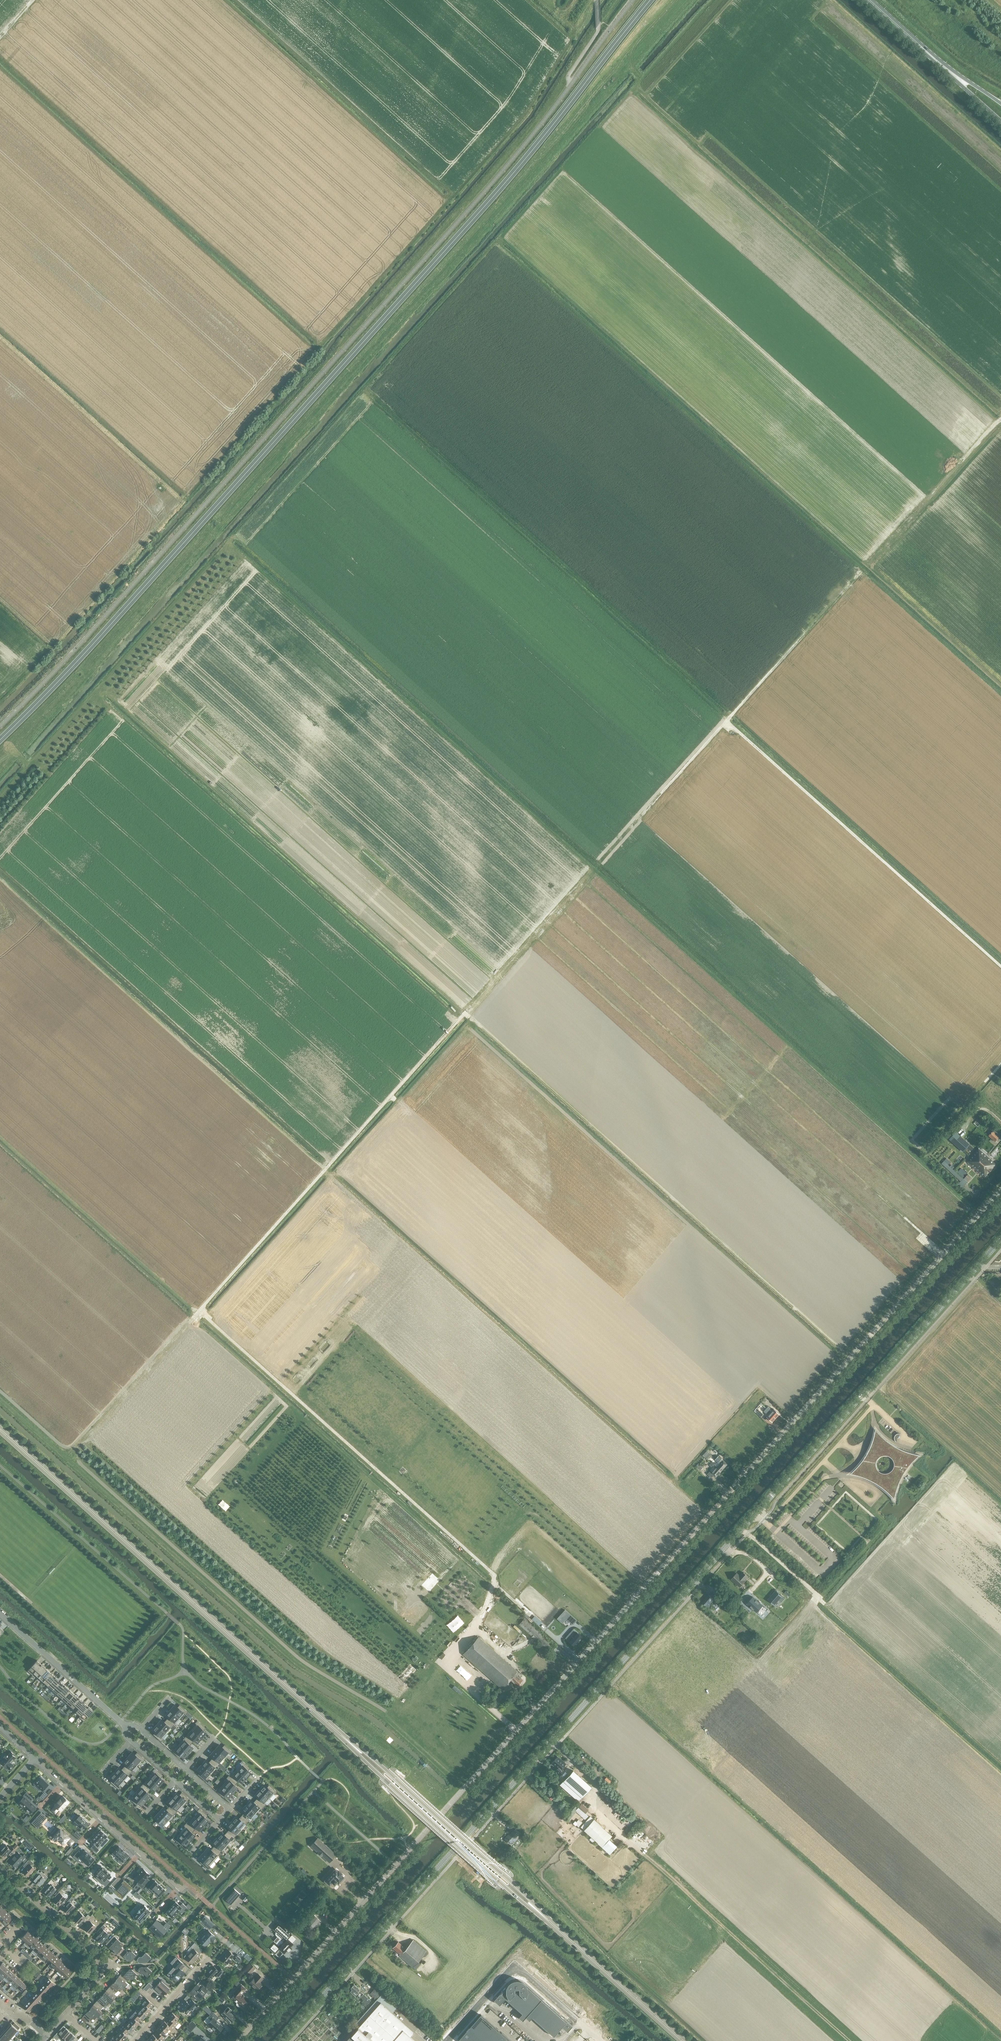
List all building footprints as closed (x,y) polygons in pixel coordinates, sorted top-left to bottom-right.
[(977,1126),(983,1120),(979,1117),(973,1123),(977,1126)] [(993,1130),(988,1134),(995,1141),(999,1136),(993,1130)] [(963,1151),(969,1144),(956,1132),(950,1139),(963,1151)] [(967,1162),(982,1175),(985,1177),(997,1164),(993,1161),(994,1160),(980,1147),(970,1157),(971,1158),(967,1162)] [(961,1181),(963,1179),(953,1169),(955,1167),(952,1164),(950,1166),(948,1165),(951,1162),(947,1158),(944,1161),(942,1163),(961,1181)] [(963,1177),(967,1173),(961,1168),(958,1172),(963,1177)] [(962,1188),(968,1182),(964,1178),(958,1184),(962,1188)] [(771,1409),(769,1406),(766,1403),(763,1406),(766,1409),(764,1411),(767,1413),(768,1412),(769,1414),(767,1417),(773,1422),(780,1414),(774,1409),(772,1411),(771,1409)] [(855,1469),(854,1470),(854,1471),(855,1470),(856,1475),(855,1474),(855,1475),(858,1475),(861,1476),(865,1478),(869,1479),(873,1482),(876,1483),(879,1485),(882,1487),(886,1490),(888,1492),(890,1494),(891,1496),(893,1498),(894,1499),(895,1498),(895,1495),(896,1491),(897,1487),(899,1484),(900,1480),(902,1477),(903,1474),(905,1471),(907,1469),(908,1467),(910,1464),(912,1462),(914,1460),(916,1458),(918,1456),(920,1455),(918,1454),(915,1454),(912,1453),(910,1452),(907,1452),(906,1451),(903,1450),(900,1449),(898,1448),(896,1447),(894,1445),(892,1444),(890,1443),(888,1441),(885,1439),(883,1437),(881,1435),(879,1434),(877,1431),(875,1429),(875,1433),(874,1435),(873,1440),(872,1443),(871,1446),(869,1449),(868,1452),(866,1455),(865,1457),(863,1460),(861,1462),(860,1464),(858,1466),(856,1468),(855,1469)] [(702,1456),(707,1460),(711,1455),(706,1451),(702,1456)] [(716,1468),(714,1466),(711,1470),(713,1472),(712,1473),(710,1471),(707,1474),(711,1477),(714,1475),(717,1477),(728,1464),(724,1460),(719,1455),(715,1459),(718,1461),(715,1465),(717,1467),(716,1468)] [(737,1573),(731,1579),(740,1586),(745,1581),(744,1580),(748,1576),(743,1572),(740,1576),(737,1573)] [(776,1590),(768,1599),(774,1605),(778,1600),(781,1602),(785,1598),(776,1590)] [(714,1600),(715,1598),(714,1597),(713,1598),(709,1594),(702,1602),(708,1607),(714,1600)] [(753,1596),(747,1603),(751,1607),(757,1612),(763,1605),(753,1596)] [(566,1619),(573,1625),(577,1620),(565,1609),(557,1618),(562,1623),(566,1619)] [(452,1632),(466,1619),(461,1614),(447,1627),(452,1632)] [(532,1618),(539,1625),(542,1621),(535,1615),(532,1618)] [(555,1645),(544,1635),(527,1619),(525,1618),(519,1625),(532,1636),(532,1637),(536,1640),(549,1652),(555,1645)] [(582,1637),(576,1632),(568,1641),(574,1646),(582,1637)] [(463,1654),(486,1675),(502,1689),(510,1680),(515,1685),(515,1686),(517,1688),(520,1686),(518,1685),(522,1680),(520,1678),(522,1676),(478,1637),(463,1654)] [(34,1673),(42,1664),(37,1660),(27,1671),(32,1675),(34,1673)] [(39,1677),(47,1668),(42,1664),(34,1673),(39,1677)] [(467,1679),(471,1674),(462,1665),(458,1670),(467,1679)] [(43,1682),(51,1673),(47,1668),(39,1677),(43,1682)] [(48,1686),(56,1677),(51,1673),(43,1682),(48,1686)] [(53,1690),(61,1681),(56,1677),(48,1686),(53,1690)] [(57,1694),(65,1685),(61,1681),(53,1690),(57,1694)] [(420,1695),(431,1704),(440,1693),(429,1684),(420,1695)] [(62,1698),(70,1689),(65,1685),(57,1694),(62,1698)] [(67,1703),(75,1694),(70,1689),(62,1698),(67,1703)] [(71,1707),(79,1698),(75,1694),(67,1703),(71,1707)] [(76,1711),(84,1702),(79,1698),(71,1707),(76,1711)] [(81,1715),(89,1706),(84,1702),(76,1711),(81,1715)] [(171,1709),(170,1710),(180,1718),(184,1713),(186,1714),(188,1712),(180,1704),(177,1707),(175,1705),(174,1705),(170,1709),(171,1709)] [(94,1711),(89,1706),(81,1715),(79,1717),(84,1721),(94,1711)] [(169,1717),(166,1719),(173,1725),(180,1718),(170,1710),(169,1710),(166,1714),(169,1717)] [(157,1724),(167,1733),(173,1725),(166,1719),(164,1722),(161,1719),(161,1720),(161,1719),(157,1723),(157,1724)] [(192,1729),(202,1737),(203,1737),(206,1733),(206,1732),(204,1730),(206,1728),(197,1720),(195,1723),(196,1724),(192,1729)] [(155,1732),(153,1734),(161,1742),(164,1739),(163,1738),(167,1733),(157,1724),(157,1725),(156,1724),(153,1728),(153,1729),(155,1732)] [(202,1737),(192,1729),(185,1736),(192,1742),(195,1740),(197,1742),(198,1742),(202,1738),(201,1738),(202,1737)] [(179,1744),(188,1752),(189,1752),(193,1748),(193,1747),(190,1745),(192,1742),(185,1736),(179,1744)] [(173,1747),(171,1750),(179,1757),(181,1755),(184,1757),(185,1757),(188,1753),(188,1752),(179,1744),(174,1748),(173,1747)] [(215,1749),(225,1758),(229,1753),(230,1755),(233,1752),(224,1744),(222,1747),(220,1744),(219,1745),(215,1749)] [(213,1757),(211,1759),(218,1766),(225,1758),(215,1749),(215,1750),(214,1750),(211,1754),(213,1757)] [(3,1759),(1,1762),(9,1770),(13,1765),(11,1763),(16,1757),(13,1755),(14,1754),(11,1751),(6,1756),(5,1755),(2,1758),(3,1759)] [(128,1757),(137,1765),(138,1766),(142,1761),(143,1762),(146,1759),(137,1752),(135,1754),(132,1752),(128,1756),(128,1757)] [(565,1766),(566,1764),(557,1756),(551,1763),(559,1770),(564,1765),(565,1765),(565,1766)] [(138,1766),(137,1765),(128,1757),(127,1757),(124,1761),(123,1762),(126,1764),(124,1767),(130,1772),(131,1773),(138,1766)] [(202,1764),(211,1773),(218,1766),(211,1759),(209,1762),(206,1759),(206,1760),(205,1759),(202,1763),(202,1764)] [(237,1769),(246,1778),(247,1777),(251,1773),(250,1773),(251,1773),(248,1770),(250,1768),(242,1760),(240,1763),(241,1764),(237,1769)] [(200,1772),(198,1774),(206,1782),(208,1779),(207,1778),(211,1773),(202,1764),(201,1765),(201,1764),(197,1768),(198,1769),(197,1769),(200,1772)] [(131,1773),(130,1772),(124,1767),(122,1769),(119,1767),(118,1767),(115,1771),(115,1772),(124,1780),(131,1773)] [(161,1778),(163,1775),(155,1768),(152,1770),(154,1771),(149,1776),(159,1785),(160,1784),(160,1785),(164,1781),(163,1780),(164,1780),(161,1778)] [(229,1775),(237,1783),(239,1780),(242,1783),(242,1782),(243,1782),(246,1778),(237,1769),(232,1774),(231,1772),(229,1775)] [(578,1801),(579,1801),(591,1787),(572,1770),(559,1784),(578,1801)] [(124,1780),(115,1772),(114,1772),(110,1776),(110,1777),(113,1779),(111,1782),(119,1789),(121,1786),(120,1785),(124,1780)] [(223,1784),(233,1792),(234,1792),(237,1788),(238,1787),(235,1785),(237,1783),(229,1775),(226,1778),(228,1779),(223,1784)] [(159,1785),(149,1776),(143,1784),(150,1790),(152,1787),(155,1790),(155,1789),(156,1790),(159,1786),(159,1785)] [(40,1777),(35,1783),(43,1790),(48,1784),(44,1780),(45,1780),(42,1777),(41,1777),(40,1777)] [(148,1792),(150,1790),(143,1784),(136,1791),(146,1800),(146,1799),(147,1800),(150,1796),(150,1795),(148,1792)] [(233,1792),(223,1784),(219,1788),(218,1787),(215,1790),(224,1797),(226,1795),(229,1797),(233,1793),(233,1792)] [(275,1795),(277,1792),(269,1784),(267,1787),(264,1785),(263,1785),(260,1789),(270,1798),(274,1793),(275,1795)] [(270,1798),(260,1789),(259,1790),(255,1794),(256,1794),(255,1794),(258,1797),(256,1799),(264,1807),(267,1804),(265,1803),(270,1798)] [(146,1800),(136,1791),(132,1796),(131,1795),(128,1797),(136,1805),(139,1802),(141,1805),(142,1804),(142,1805),(146,1801),(145,1800),(146,1800)] [(30,1802),(33,1798),(26,1792),(22,1796),(24,1797),(19,1803),(28,1811),(30,1813),(34,1808),(33,1807),(34,1805),(30,1802)] [(173,1796),(173,1797),(182,1806),(186,1801),(188,1802),(190,1799),(182,1792),(180,1794),(177,1792),(176,1792),(173,1796)] [(68,1801),(69,1801),(63,1796),(61,1798),(57,1802),(55,1804),(56,1805),(52,1810),(55,1813),(59,1808),(61,1810),(61,1809),(62,1810),(65,1807),(64,1806),(66,1804),(67,1805),(69,1802),(68,1801)] [(169,1807),(176,1813),(182,1806),(173,1797),(172,1797),(168,1801),(168,1802),(171,1804),(169,1807)] [(264,1807),(256,1799),(254,1802),(251,1799),(250,1800),(246,1804),(247,1804),(246,1804),(256,1813),(260,1808),(262,1810),(264,1807)] [(617,1802),(613,1806),(631,1822),(635,1817),(617,1802)] [(252,1818),(256,1813),(246,1804),(246,1805),(242,1809),(245,1812),(242,1815),(249,1821),(250,1822),(253,1819),(252,1818)] [(581,1804),(575,1810),(582,1816),(588,1810),(581,1804)] [(159,1812),(169,1821),(176,1813),(169,1807),(166,1809),(164,1807),(163,1807),(159,1811),(160,1811),(159,1812)] [(198,1812),(194,1816),(204,1825),(205,1825),(208,1821),(208,1820),(206,1818),(208,1815),(200,1808),(197,1810),(198,1812)] [(155,1822),(164,1829),(166,1826),(165,1825),(169,1821),(159,1812),(158,1812),(155,1816),(155,1817),(157,1819),(155,1822)] [(62,1823),(67,1816),(65,1814),(59,1820),(62,1823)] [(83,1828),(88,1822),(87,1822),(86,1820),(82,1817),(80,1815),(78,1817),(77,1816),(74,1819),(80,1825),(79,1825),(82,1828),(83,1827),(83,1828)] [(232,1820),(232,1821),(241,1829),(249,1821),(242,1815),(239,1818),(236,1816),(235,1816),(232,1820)] [(38,1816),(31,1823),(34,1825),(38,1821),(41,1823),(43,1820),(38,1816)] [(203,1825),(204,1825),(194,1816),(190,1821),(189,1820),(186,1823),(194,1830),(197,1828),(199,1830),(200,1830),(204,1826),(203,1825)] [(584,1824),(586,1826),(593,1818),(591,1817),(584,1824)] [(612,1836),(594,1819),(584,1830),(591,1837),(589,1839),(593,1842),(595,1840),(602,1847),(612,1836)] [(227,1831),(235,1839),(236,1839),(234,1837),(241,1829),(232,1821),(231,1821),(228,1825),(227,1825),(230,1828),(227,1831)] [(192,1832),(194,1830),(186,1823),(184,1825),(185,1826),(181,1831),(191,1840),(191,1839),(191,1840),(195,1836),(195,1835),(192,1832)] [(515,1837),(520,1832),(516,1828),(509,1835),(508,1834),(504,1838),(510,1843),(513,1840),(514,1842),(517,1839),(515,1837)] [(62,1831),(60,1829),(55,1835),(54,1836),(58,1839),(59,1838),(60,1840),(60,1841),(63,1844),(64,1842),(64,1843),(66,1840),(71,1845),(74,1841),(66,1834),(62,1830),(62,1831)] [(107,1835),(101,1830),(91,1840),(96,1844),(94,1845),(91,1848),(96,1852),(99,1849),(96,1847),(97,1845),(98,1846),(102,1841),(105,1843),(108,1840),(105,1837),(107,1835)] [(190,1840),(191,1840),(181,1831),(177,1836),(175,1835),(173,1837),(181,1845),(183,1842),(186,1845),(186,1844),(187,1845),(190,1841),(190,1840)] [(218,1836),(217,1837),(227,1846),(231,1841),(232,1842),(235,1839),(227,1831),(224,1834),(222,1832),(221,1832),(217,1836),(218,1836)] [(213,1841),(213,1842),(215,1844),(213,1847),(222,1854),(224,1852),(223,1850),(227,1846),(217,1837),(213,1841)] [(318,1838),(311,1845),(319,1852),(318,1853),(321,1856),(322,1855),(329,1862),(336,1855),(318,1838)] [(33,1846),(26,1839),(23,1842),(26,1844),(26,1845),(30,1849),(33,1846)] [(119,1846),(118,1847),(114,1843),(112,1845),(116,1849),(113,1852),(119,1858),(117,1861),(121,1864),(129,1855),(125,1851),(124,1852),(123,1850),(119,1846)] [(13,1847),(12,1846),(10,1849),(6,1845),(0,1851),(0,1852),(5,1857),(8,1853),(11,1855),(19,1846),(16,1844),(13,1847)] [(204,1851),(204,1852),(213,1861),(220,1853),(221,1854),(222,1854),(213,1847),(211,1849),(208,1847),(204,1851)] [(95,1858),(85,1850),(81,1854),(78,1851),(73,1856),(77,1859),(79,1857),(88,1865),(89,1865),(95,1858)] [(25,1862),(29,1858),(24,1854),(23,1856),(18,1852),(10,1861),(16,1867),(22,1860),(25,1862)] [(200,1856),(202,1859),(200,1862),(208,1869),(211,1866),(209,1865),(213,1861),(204,1852),(203,1852),(200,1856)] [(29,1876),(35,1869),(31,1865),(33,1862),(29,1859),(25,1864),(28,1866),(23,1871),(29,1876)] [(110,1874),(101,1865),(95,1872),(101,1878),(99,1880),(105,1886),(110,1881),(107,1878),(110,1874)] [(142,1888),(149,1880),(147,1877),(150,1874),(143,1868),(135,1878),(139,1881),(137,1883),(142,1888)] [(335,1869),(325,1880),(330,1884),(332,1881),(335,1884),(337,1881),(339,1883),(344,1877),(341,1875),(342,1874),(339,1870),(338,1871),(335,1869)] [(40,1886),(46,1879),(39,1873),(40,1872),(38,1870),(34,1875),(36,1877),(33,1880),(40,1886)] [(50,1897),(57,1889),(52,1885),(54,1882),(51,1879),(46,1884),(49,1886),(44,1892),(50,1897)] [(152,1880),(147,1885),(150,1887),(149,1887),(150,1888),(159,1896),(165,1889),(155,1881),(154,1882),(152,1880)] [(124,1897),(130,1890),(122,1883),(116,1890),(124,1897)] [(225,1899),(231,1904),(240,1894),(234,1888),(225,1899)] [(54,1901),(58,1904),(59,1905),(60,1903),(61,1904),(66,1898),(62,1894),(65,1892),(61,1889),(55,1896),(57,1898),(54,1901)] [(142,1896),(136,1890),(133,1894),(139,1899),(142,1896)] [(71,1902),(74,1899),(72,1897),(64,1905),(66,1907),(63,1910),(65,1912),(66,1911),(68,1914),(75,1906),(71,1902)] [(176,1902),(176,1901),(166,1912),(172,1918),(173,1917),(181,1907),(185,1910),(187,1907),(182,1903),(180,1905),(176,1902)] [(134,1917),(140,1922),(143,1919),(144,1919),(148,1915),(147,1914),(150,1911),(148,1909),(148,1908),(145,1905),(144,1905),(142,1904),(140,1907),(142,1908),(141,1908),(139,1910),(138,1911),(139,1911),(137,1913),(135,1912),(133,1914),(134,1916),(134,1917)] [(0,1915),(0,1921),(1,1922),(2,1920),(9,1913),(9,1914),(12,1911),(10,1910),(8,1912),(5,1910),(0,1915)] [(85,1918),(87,1920),(90,1916),(88,1914),(86,1917),(80,1912),(74,1918),(80,1924),(85,1918)] [(313,1929),(321,1921),(311,1912),(305,1919),(307,1921),(306,1922),(313,1929)] [(9,1913),(2,1920),(1,1922),(5,1926),(13,1917),(13,1918),(16,1915),(14,1914),(12,1916),(9,1914),(9,1913)] [(90,1921),(94,1917),(92,1915),(90,1916),(87,1920),(89,1922),(84,1928),(90,1933),(96,1926),(90,1921)] [(114,1919),(111,1922),(118,1928),(121,1925),(114,1919)] [(157,1920),(152,1925),(155,1928),(153,1930),(156,1933),(158,1931),(162,1934),(167,1929),(170,1925),(166,1923),(164,1926),(157,1920)] [(205,1925),(209,1929),(213,1925),(209,1921),(205,1925)] [(268,1947),(275,1953),(279,1949),(284,1953),(288,1950),(289,1950),(288,1949),(289,1948),(290,1949),(291,1949),(290,1948),(293,1944),(288,1939),(292,1935),(278,1923),(273,1929),(276,1932),(276,1933),(276,1934),(277,1935),(277,1936),(278,1936),(279,1936),(280,1935),(285,1939),(279,1946),(274,1941),(268,1947)] [(106,1927),(106,1926),(103,1924),(97,1932),(99,1934),(96,1938),(101,1943),(109,1934),(103,1929),(106,1927)] [(22,1937),(26,1941),(24,1943),(32,1934),(31,1933),(29,1931),(31,1929),(30,1928),(27,1930),(28,1931),(22,1937)] [(206,1946),(211,1941),(212,1942),(216,1937),(208,1930),(199,1940),(206,1946)] [(32,1934),(24,1943),(28,1947),(36,1938),(35,1937),(33,1935),(35,1933),(33,1931),(31,1933),(32,1934)] [(36,1938),(28,1947),(30,1945),(34,1948),(40,1941),(39,1941),(37,1939),(39,1936),(38,1935),(35,1937),(36,1938)] [(112,1949),(113,1950),(121,1942),(114,1935),(106,1944),(111,1949),(112,1949)] [(44,1945),(43,1944),(41,1942),(43,1940),(42,1938),(39,1941),(40,1941),(34,1948),(32,1950),(36,1954),(38,1952),(44,1945)] [(413,1967),(426,1951),(413,1940),(406,1948),(399,1941),(393,1947),(401,1954),(400,1955),(413,1967)] [(44,1945),(38,1952),(36,1954),(40,1958),(48,1949),(48,1948),(45,1946),(47,1943),(46,1942),(43,1944),(44,1945)] [(121,1942),(113,1950),(115,1951),(115,1952),(120,1957),(126,1950),(122,1946),(124,1944),(121,1942)] [(193,1949),(189,1954),(187,1954),(184,1956),(184,1958),(187,1961),(189,1960),(192,1964),(200,1954),(197,1951),(200,1948),(194,1943),(191,1947),(193,1949)] [(48,1949),(40,1958),(44,1962),(46,1959),(52,1952),(51,1952),(49,1949),(51,1947),(50,1946),(48,1948),(48,1949)] [(52,1952),(46,1959),(50,1963),(56,1956),(56,1955),(53,1953),(55,1951),(54,1949),(51,1952),(52,1952)] [(228,1949),(221,1958),(227,1964),(233,1957),(239,1963),(243,1958),(237,1954),(235,1956),(235,1955),(228,1949)] [(126,1950),(120,1957),(123,1959),(124,1959),(125,1957),(129,1960),(132,1960),(136,1955),(132,1951),(129,1951),(129,1952),(126,1950)] [(137,1954),(136,1955),(132,1960),(134,1962),(135,1962),(137,1960),(140,1962),(147,1962),(150,1958),(151,1958),(151,1957),(146,1952),(142,1956),(139,1956),(137,1954)] [(56,1956),(50,1963),(48,1965),(52,1969),(54,1967),(58,1962),(60,1960),(60,1959),(57,1957),(59,1954),(58,1953),(56,1955),(56,1956)] [(60,1960),(58,1962),(54,1967),(58,1970),(64,1963),(64,1962),(61,1960),(63,1958),(62,1956),(60,1959),(60,1960)] [(181,1969),(185,1965),(175,1956),(170,1962),(174,1966),(167,1973),(173,1979),(175,1977),(178,1980),(185,1972),(181,1969)] [(64,1963),(58,1970),(62,1974),(68,1967),(68,1966),(65,1964),(67,1961),(66,1960),(64,1962),(64,1963)] [(250,1973),(255,1967),(251,1963),(246,1969),(250,1973)] [(68,1967),(62,1974),(66,1978),(73,1971),(69,1967),(71,1965),(70,1964),(68,1966),(68,1967)] [(134,1967),(133,1969),(137,1974),(138,1975),(141,1973),(143,1973),(147,1976),(152,1971),(152,1969),(151,1969),(150,1969),(152,1967),(149,1965),(148,1967),(147,1966),(140,1967),(138,1969),(136,1967),(134,1967)] [(217,1969),(214,1966),(206,1974),(211,1979),(215,1975),(218,1977),(224,1971),(219,1966),(217,1969)] [(6,1967),(1,1973),(5,1976),(10,1970),(6,1967)] [(123,1972),(121,1974),(127,1979),(128,1980),(130,1978),(131,1979),(133,1978),(137,1974),(133,1969),(132,1969),(129,1969),(126,1973),(124,1971),(123,1972)] [(10,1970),(5,1976),(9,1980),(14,1974),(10,1970)] [(255,1977),(249,1983),(257,1990),(262,1984),(260,1982),(263,1978),(258,1973),(255,1977)] [(14,1974),(9,1980),(7,1982),(9,1984),(11,1982),(13,1983),(18,1978),(14,1974)] [(127,1979),(121,1974),(116,1979),(116,1980),(115,1981),(123,1989),(126,1986),(126,1987),(129,1984),(126,1981),(127,1979)] [(17,1987),(22,1981),(18,1978),(13,1983),(11,1985),(15,1989),(17,1987)] [(49,1978),(45,1982),(52,1988),(56,1984),(49,1978)] [(166,1993),(171,1988),(162,1980),(154,1988),(163,1995),(165,1993),(166,1993)] [(22,1981),(17,1987),(21,1991),(26,1985),(22,1981)] [(123,1989),(115,1981),(113,1983),(108,1988),(115,1994),(117,1996),(123,1989)] [(510,1983),(495,2000),(499,2003),(504,1997),(522,2013),(519,2017),(522,2020),(525,2017),(529,2020),(532,2017),(553,2036),(562,2026),(567,2030),(571,2026),(524,1984),(522,1982),(520,1981),(518,1981),(515,1981),(513,1981),(511,1982),(510,1983)] [(52,1988),(45,1982),(41,1986),(48,1992),(52,1988)] [(213,1989),(206,1982),(201,1988),(199,1986),(196,1985),(192,1990),(196,1998),(207,1992),(209,1994),(213,1989)] [(243,1995),(243,1996),(240,1995),(246,1989),(241,1984),(236,1990),(237,1992),(232,1998),(237,2002),(236,2003),(237,2005),(239,2006),(240,2006),(241,2005),(241,2006),(244,2003),(246,2004),(249,2000),(243,1995)] [(365,2006),(371,2000),(359,1990),(360,1989),(354,1984),(350,1988),(354,1991),(352,1992),(357,1997),(358,1995),(364,2001),(362,2004),(365,2006)] [(48,1992),(41,1986),(38,1990),(45,1996),(48,1992)] [(115,1994),(108,1988),(103,1993),(104,1994),(102,1995),(111,2003),(117,1996),(115,1994)] [(370,1993),(376,1999),(380,1994),(374,1989),(370,1993)] [(45,1996),(38,1990),(34,1994),(41,2000),(45,1996)] [(41,2000),(34,1994),(31,1998),(38,2004),(41,2000)] [(111,2003),(102,1995),(101,1997),(100,1997),(95,2002),(105,2010),(102,2007),(106,2004),(108,2006),(111,2003)] [(38,2004),(31,1998),(27,2002),(34,2008),(38,2004)] [(153,2008),(152,2006),(154,2004),(146,1998),(141,2004),(140,2003),(138,2006),(141,2009),(147,2014),(153,2008)] [(193,2011),(198,2005),(192,1999),(189,2003),(184,1999),(177,2007),(182,2011),(183,2011),(184,2011),(187,2013),(191,2009),(193,2011)] [(34,2008),(27,2002),(23,2006),(30,2013),(34,2008)] [(105,2010),(95,2002),(91,2008),(89,2010),(98,2017),(103,2012),(100,2010),(101,2009),(104,2011),(105,2010)] [(412,2039),(410,2037),(414,2032),(381,2002),(351,2035),(358,2040),(414,2040),(412,2039)] [(230,2013),(229,2012),(232,2009),(228,2006),(221,2013),(224,2016),(224,2017),(227,2019),(226,2020),(229,2023),(231,2021),(234,2018),(234,2019),(236,2017),(231,2012),(230,2013)] [(139,2011),(136,2009),(133,2013),(140,2020),(142,2018),(143,2019),(147,2014),(141,2009),(139,2011)] [(98,2017),(89,2010),(88,2011),(83,2016),(89,2022),(93,2018),(96,2020),(98,2017)] [(179,2022),(177,2020),(180,2017),(179,2015),(178,2017),(172,2012),(168,2017),(169,2018),(168,2020),(175,2027),(178,2028),(181,2025),(179,2023),(179,2022)] [(218,2033),(223,2027),(216,2020),(219,2017),(213,2012),(208,2017),(211,2020),(208,2024),(218,2033)] [(140,2020),(133,2013),(129,2017),(131,2019),(129,2022),(136,2027),(139,2023),(138,2022),(140,2020)] [(482,2015),(481,2015),(469,2028),(469,2029),(459,2040),(461,2040),(511,2040),(482,2015)] [(136,2027),(129,2022),(126,2019),(124,2022),(125,2022),(121,2026),(129,2033),(131,2031),(131,2032),(136,2027)] [(175,2027),(168,2020),(166,2022),(165,2021),(161,2025),(167,2031),(170,2029),(172,2031),(175,2027)] [(191,2031),(197,2025),(191,2020),(186,2026),(191,2031)] [(15,2022),(13,2024),(10,2022),(9,2024),(10,2025),(8,2027),(15,2034),(18,2030),(18,2029),(20,2027),(15,2022)] [(99,2032),(105,2025),(103,2023),(96,2029),(99,2032)] [(167,2031),(161,2025),(157,2030),(158,2031),(156,2033),(164,2040),(167,2036),(165,2034),(167,2032),(167,2031)] [(129,2033),(121,2026),(117,2030),(120,2032),(117,2035),(124,2040),(128,2036),(127,2035),(129,2033)] [(15,2034),(8,2027),(5,2030),(4,2029),(3,2031),(11,2038),(15,2034)] [(61,2028),(54,2036),(56,2038),(57,2038),(58,2037),(63,2040),(65,2039),(71,2032),(66,2028),(63,2031),(61,2028)] [(3,2031),(1,2032),(2,2033),(0,2035),(7,2040),(8,2040),(11,2038),(3,2031)] [(65,2039),(63,2040),(75,2040),(73,2040),(76,2036),(71,2032),(65,2039)] [(156,2033),(154,2035),(153,2034),(149,2038),(152,2040),(163,2040),(164,2040),(156,2033)]
